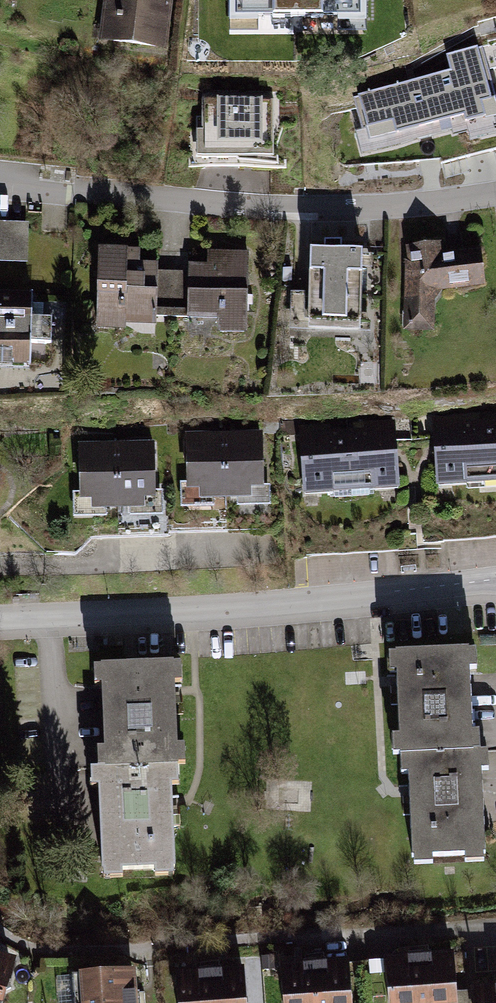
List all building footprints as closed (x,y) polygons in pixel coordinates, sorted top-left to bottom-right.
[(96,45),(165,53),(171,0),(102,0),(96,45)] [(236,11),(358,12),(358,0),(236,0),(236,11)] [(359,98),(368,134),(394,128),(397,140),(463,124),(465,130),(484,125),(480,109),(491,107),(477,52),(448,59),(452,75),(359,98)] [(282,114),(204,112),(203,164),(281,166),(282,114)] [(0,227),(0,263),(23,264),(24,227),(0,227)] [(364,247),(307,245),(303,333),(361,335),(364,247)] [(439,246),(404,249),(398,329),(433,331),(436,289),(479,286),(477,253),(440,255),(439,246)] [(145,251),(95,251),(95,330),(122,330),(122,324),(154,324),(154,317),(164,317),(164,274),(145,274),(145,251)] [(245,260),(185,260),(185,273),(164,273),(164,317),(212,317),(212,333),(245,333),(245,260)] [(26,367),(27,341),(46,342),(47,311),(29,311),(29,296),(0,295),(0,366),(26,367)] [(431,427),(436,488),(495,483),(495,422),(431,427)] [(395,428),(298,433),(302,498),(399,493),(395,428)] [(259,437),(182,439),(184,502),(261,500),(259,437)] [(152,446),(73,447),(74,511),(154,509),(152,446)] [(386,751),(396,751),(475,748),(474,724),(468,724),(465,664),(473,663),(472,645),(383,648),(383,666),(390,666),(392,731),(385,731),(386,751)] [(90,771),(179,766),(185,766),(183,741),(174,740),(171,683),(179,683),(178,662),(88,666),(89,683),(97,682),(100,741),(88,742),(90,771)] [(475,748),(396,751),(397,772),(403,771),(408,865),(485,861),(479,770),(485,770),(483,748),(475,748)] [(179,766),(90,771),(96,881),(176,877),(171,785),(180,784),(179,766)] [(391,1002),(457,1002),(453,953),(388,958),(391,1002)] [(13,959),(0,955),(0,1002),(1,1002),(13,959)] [(285,1002),(350,1002),(348,963),(283,968),(285,1002)] [(72,971),(73,1002),(137,1002),(136,969),(72,971)] [(174,1002),(243,1002),(241,969),(173,972),(174,1002)] [(477,1002),(495,1002),(495,990),(476,991),(477,1002)]
